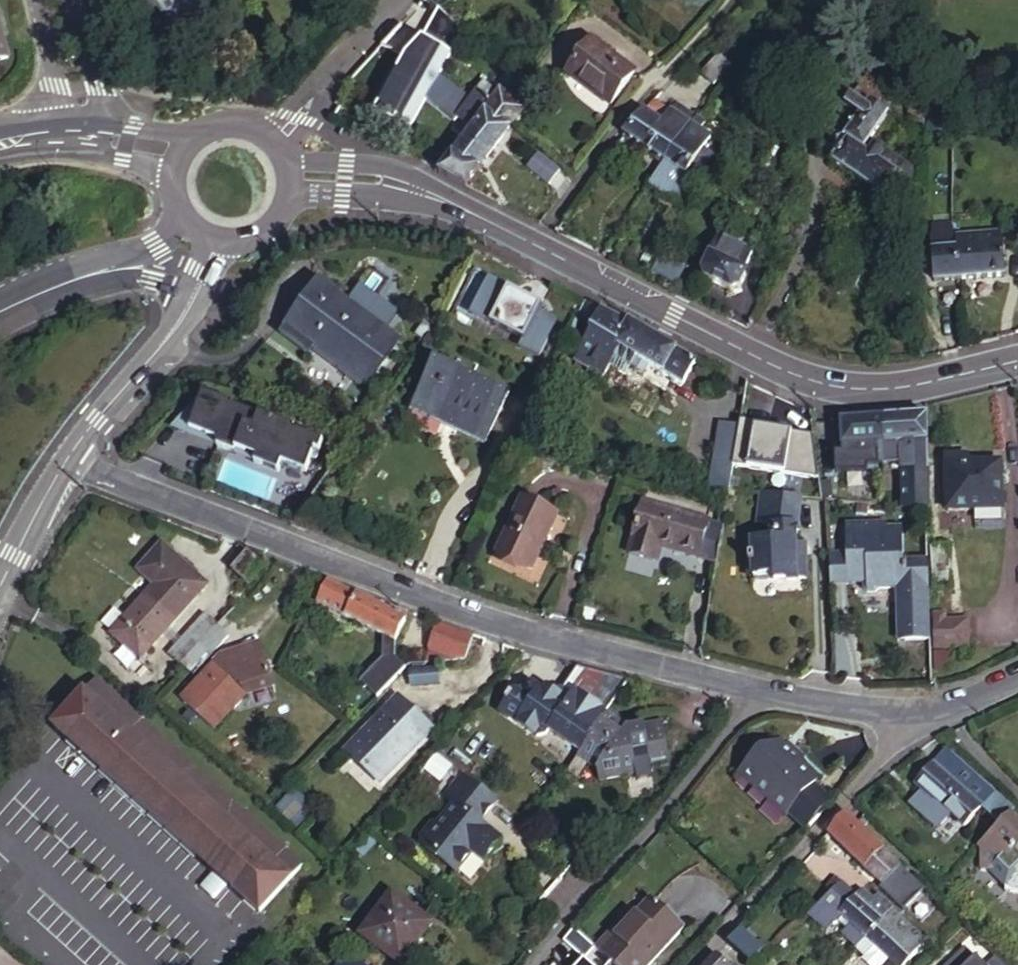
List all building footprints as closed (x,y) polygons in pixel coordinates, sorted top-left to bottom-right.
[(137,17),(154,1),(156,0),(121,0),(137,17)] [(377,43),(407,60),(379,110),(410,127),(462,33),(440,0),(439,0),(416,42),(390,30),(377,43)] [(633,73),(587,41),(565,73),(611,104),(633,73)] [(726,64),(714,56),(699,75),(710,84),(726,64)] [(873,110),(890,85),(870,71),(852,97),(866,106),(873,110)] [(470,97),(439,74),(429,93),(458,116),(460,114),(470,99),(485,110),(497,94),(482,82),(470,97)] [(437,172),(464,186),(512,124),(523,110),(499,92),(497,94),(485,110),(470,99),(460,114),(473,125),(437,172)] [(866,106),(852,97),(822,143),(826,145),(819,154),(834,164),(832,168),(880,201),(883,196),(895,204),(911,180),(915,168),(905,162),(897,174),(845,138),(866,106)] [(662,105),(653,99),(643,111),(653,118),(662,105)] [(694,115),(674,103),(669,110),(662,105),(653,118),(643,111),(623,134),(663,162),(694,115)] [(873,110),(866,106),(845,138),(897,174),(905,162),(885,148),(882,152),(870,143),(886,119),(873,110)] [(706,123),(694,115),(663,162),(685,177),(686,175),(701,152),(710,138),(701,131),(706,123)] [(920,129),(907,129),(906,145),(919,145),(920,129)] [(711,158),(701,152),(686,175),(696,182),(711,158)] [(560,174),(538,155),(525,169),(548,188),(560,174)] [(663,162),(650,181),(660,187),(659,194),(677,206),(693,182),(685,177),(663,162)] [(650,181),(647,186),(659,194),(660,187),(650,181)] [(993,214),(948,219),(947,226),(949,237),(954,236),(995,232),(993,214)] [(931,227),(933,238),(949,237),(947,226),(931,227)] [(999,232),(995,232),(954,236),(958,278),(1003,274),(999,232)] [(949,237),(933,238),(930,239),(935,281),(958,278),(954,236),(949,237)] [(732,296),(751,256),(718,239),(700,284),(701,286),(726,301),(732,296)] [(674,269),(660,261),(652,274),(666,282),(674,269)] [(473,314),(522,340),(539,307),(490,281),(473,314)] [(282,328),(367,383),(395,340),(311,285),(282,328)] [(585,297),(577,314),(591,322),(600,306),(585,297)] [(600,306),(591,322),(570,357),(585,369),(587,365),(602,375),(607,367),(612,358),(627,368),(635,372),(641,362),(647,366),(680,386),(694,362),(600,306)] [(612,358),(607,367),(622,377),(627,368),(612,358)] [(641,362),(635,372),(641,376),(647,366),(641,362)] [(410,408),(481,442),(503,395),(432,363),(410,408)] [(195,397),(180,430),(210,440),(208,446),(226,452),(228,449),(249,456),(247,462),(270,470),(273,460),(298,469),(306,446),(311,447),(312,441),(283,431),(284,428),(250,416),(249,418),(224,410),(225,408),(195,397)] [(927,508),(926,414),(882,415),(847,417),(837,417),(838,444),(842,444),(898,442),(898,464),(900,508),(927,508)] [(731,455),(735,431),(715,428),(710,451),(731,455)] [(898,442),(842,444),(843,460),(881,458),(880,465),(898,464),(898,442)] [(725,493),(725,488),(731,455),(710,451),(703,489),(725,493)] [(943,508),(997,506),(997,461),(956,462),(955,455),(943,455),(943,508)] [(717,533),(720,516),(638,491),(633,519),(717,533)] [(799,521),(803,497),(761,492),(757,523),(769,525),(769,537),(749,538),(751,578),(777,577),(777,581),(809,579),(809,553),(801,553),(801,544),(799,521)] [(489,553),(524,570),(552,516),(517,498),(489,553)] [(712,568),(717,533),(633,519),(625,570),(651,575),(654,558),(712,568)] [(899,642),(930,640),(929,589),(928,558),(906,558),(904,526),(888,527),(888,521),(846,523),(847,552),(849,585),(877,585),(877,590),(897,589),(899,642)] [(809,544),(801,544),(801,553),(809,553),(809,544)] [(128,573),(148,591),(173,562),(153,545),(128,573)] [(932,589),(949,589),(947,547),(931,547),(932,589)] [(830,586),(849,585),(847,552),(828,553),(830,586)] [(259,567),(242,553),(227,570),(244,584),(259,567)] [(170,622),(202,586),(173,562),(148,591),(142,598),(170,622)] [(378,605),(330,581),(329,581),(318,601),(393,641),(409,611),(380,600),(378,605)] [(137,659),(170,622),(142,598),(108,633),(137,659)] [(933,649),(964,648),(963,621),(940,622),(940,615),(932,615),(933,649)] [(207,631),(211,626),(200,616),(183,634),(195,644),(207,631)] [(470,635),(432,620),(421,650),(446,661),(459,661),(470,635)] [(224,637),(211,626),(207,631),(195,644),(179,664),(190,673),(204,656),(208,659),(224,637)] [(179,664),(195,644),(183,634),(167,653),(179,664)] [(254,647),(251,640),(223,653),(229,659),(254,647)] [(270,681),(254,647),(229,659),(223,653),(218,655),(179,701),(210,729),(241,694),(270,681)] [(933,670),(951,669),(951,655),(933,656),(933,670)] [(390,665),(381,658),(363,682),(371,689),(390,665)] [(585,748),(595,724),(599,726),(608,708),(620,680),(568,666),(557,693),(549,696),(542,692),(533,696),(532,693),(526,691),(520,693),(517,699),(510,702),(508,706),(506,704),(502,712),(505,713),(500,725),(541,743),(550,740),(552,734),(585,748)] [(432,668),(403,669),(404,687),(432,685),(432,668)] [(91,680),(80,692),(272,862),(283,849),(91,680)] [(272,862),(80,692),(49,727),(241,897),(272,862)] [(426,729),(392,696),(339,750),(373,784),(426,729)] [(599,726),(595,724),(585,748),(581,755),(605,765),(605,775),(647,769),(644,753),(641,740),(654,739),(657,752),(658,756),(681,752),(674,713),(644,716),(634,712),(631,718),(608,708),(599,726)] [(644,753),(657,752),(654,739),(641,740),(644,753)] [(783,818),(787,813),(810,789),(818,780),(799,763),(802,759),(784,743),(782,747),(778,743),(758,748),(734,775),(783,818)] [(998,824),(1006,816),(1012,810),(947,750),(915,784),(961,828),(980,807),(998,824)] [(478,823),(495,799),(462,774),(445,798),(453,804),(438,824),(430,826),(420,840),(421,847),(456,874),(472,853),(483,862),(500,839),(491,833),(479,831),(478,823)] [(507,774),(502,779),(502,785),(516,777),(514,775),(507,774)] [(802,827),(824,802),(810,789),(787,813),(802,827)] [(308,822),(288,803),(277,816),(297,835),(308,822)] [(976,847),(979,849),(978,868),(987,869),(1004,885),(1004,890),(1017,891),(1017,827),(1006,816),(998,824),(976,847)] [(842,818),(827,833),(864,869),(880,851),(860,831),(842,818)] [(491,833),(478,823),(479,831),(491,833)] [(299,864),(283,849),(272,862),(241,897),(257,911),(299,864)] [(880,851),(864,869),(881,885),(898,867),(880,851)] [(843,906),(852,896),(845,889),(833,876),(823,887),(828,892),(843,906)] [(843,925),(838,931),(855,947),(891,909),(876,895),(870,901),(859,889),(852,896),(843,906),(828,892),(805,912),(823,930),(829,923),(839,921),(843,925)] [(384,897),(354,941),(389,964),(404,964),(430,929),(384,897)] [(607,962),(610,964),(649,964),(681,931),(649,901),(622,931),(609,945),(617,952),(607,962)] [(855,947),(862,953),(858,957),(866,964),(880,964),(885,960),(891,964),(903,964),(915,953),(912,950),(919,942),(893,917),(895,913),(891,909),(855,947)] [(609,945),(622,931),(615,924),(593,950),(607,962),(617,952),(609,945)] [(762,952),(765,948),(743,927),(739,931),(762,952)] [(749,964),(750,964),(762,952),(739,931),(727,945),(749,964)] [(607,962),(593,950),(573,932),(560,947),(580,964),(610,964),(607,962)] [(938,964),(1005,964),(992,953),(981,963),(960,942),(938,964)] [(351,959),(345,955),(338,964),(346,964),(351,959)]
